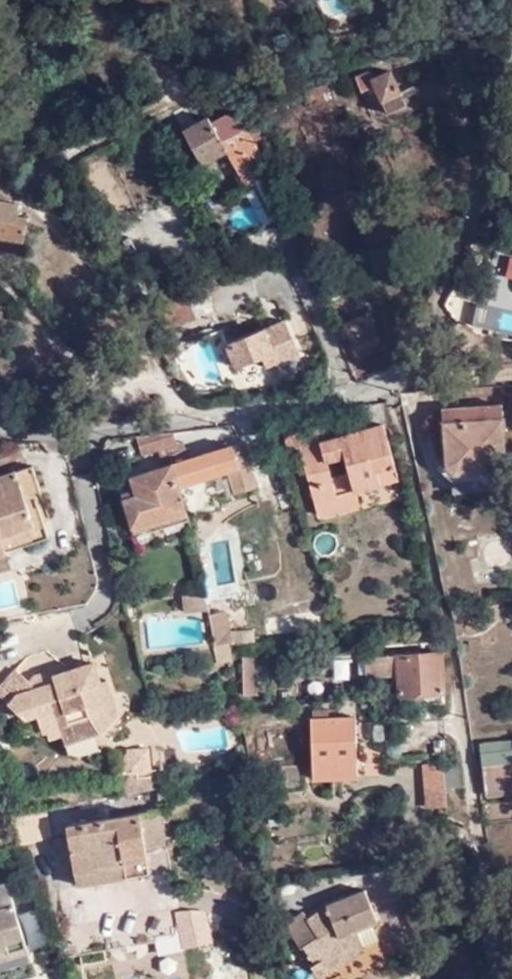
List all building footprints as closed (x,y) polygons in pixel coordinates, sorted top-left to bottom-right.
[(403,104),(388,71),(371,76),(368,70),(351,73),(357,89),(371,84),(384,112),(403,104)] [(327,81),(301,86),(304,102),(330,97),(327,81)] [(247,116),(240,120),(253,144),(257,142),(259,141),(247,116)] [(215,134),(215,133),(212,127),(206,117),(183,130),(202,165),(225,152),(218,139),(215,134)] [(236,171),(241,180),(246,179),(250,184),(270,220),(288,211),(270,173),(253,144),(240,120),(215,133),(215,134),(218,139),(225,152),(226,153),(236,171)] [(226,189),(241,180),(236,171),(220,180),(226,189)] [(245,187),(250,184),(246,179),(241,180),(243,183),(245,187)] [(22,241),(26,216),(17,214),(19,203),(0,200),(0,237),(22,241)] [(290,217),(271,225),(275,232),(285,233),(294,230),(290,217)] [(21,247),(22,241),(0,237),(0,244),(21,247)] [(196,320),(188,296),(164,302),(172,328),(196,320)] [(334,328),(339,340),(345,339),(355,358),(381,346),(367,314),(334,328)] [(283,321),(263,329),(272,351),(276,362),(296,354),(283,321)] [(272,351),(263,329),(225,344),(234,366),(261,356),(272,351)] [(276,362),(272,351),(261,356),(264,366),(276,362)] [(442,402),(443,418),(503,414),(502,398),(442,402)] [(503,414),(443,418),(446,462),(451,467),(501,464),(506,457),(503,414)] [(320,417),(282,423),(286,444),(298,443),(310,509),(352,502),(350,490),(393,482),(383,426),(323,436),(320,417)] [(269,431),(266,418),(262,418),(257,429),(269,431)] [(174,446),(171,432),(145,435),(136,436),(138,447),(160,445),(162,467),(129,477),(134,494),(122,498),(130,526),(133,524),(147,520),(184,510),(177,487),(170,464),(168,454),(175,452),(174,446)] [(177,487),(189,483),(234,468),(241,491),(261,485),(253,462),(247,439),(188,459),(182,451),(178,448),(174,446),(175,452),(168,454),(170,464),(177,487)] [(271,456),(253,462),(261,485),(278,479),(271,456)] [(45,523),(35,497),(41,495),(29,465),(0,476),(0,539),(45,523)] [(177,487),(184,510),(196,505),(189,483),(177,487)] [(151,536),(147,520),(133,524),(138,540),(151,536)] [(45,523),(0,539),(0,556),(51,538),(45,523)] [(483,565),(511,563),(511,539),(481,541),(483,565)] [(196,609),(205,608),(203,592),(194,593),(196,609)] [(183,610),(196,609),(194,593),(181,594),(183,610)] [(223,613),(207,615),(212,644),(224,643),(230,643),(230,631),(227,630),(223,613)] [(250,630),(230,631),(230,643),(251,641),(250,630)] [(214,659),(227,658),(224,643),(212,644),(214,659)] [(397,684),(399,695),(444,691),(439,649),(395,653),(397,684)] [(97,660),(56,673),(54,668),(37,674),(30,679),(17,668),(0,686),(0,691),(29,717),(41,713),(49,738),(62,734),(66,743),(102,731),(120,711),(110,679),(104,681),(97,660)] [(251,664),(238,663),(239,681),(253,681),(251,664)] [(359,778),(356,718),(326,719),(325,709),(311,710),(311,719),(309,719),(313,779),(359,778)] [(488,752),(511,751),(511,740),(510,729),(493,729),(493,741),(489,741),(488,752)] [(396,733),(378,735),(375,735),(376,750),(397,750),(396,733)] [(150,745),(128,746),(120,771),(122,793),(155,788),(150,745)] [(445,748),(428,748),(430,793),(448,792),(447,774),(445,748)] [(445,748),(447,774),(462,773),(462,748),(445,748)] [(301,751),(283,752),(284,774),(302,773),(301,751)] [(488,752),(489,782),(511,781),(511,751),(488,752)] [(161,810),(141,812),(147,847),(167,843),(161,810)] [(147,847),(141,812),(67,824),(74,867),(125,859),(127,874),(151,869),(147,847)] [(77,882),(127,874),(125,859),(74,867),(77,882)] [(7,884),(0,887),(0,973),(32,962),(7,884)] [(317,929),(313,924),(292,934),(318,978),(355,978),(375,969),(369,948),(388,939),(377,904),(341,916),(317,929)]
